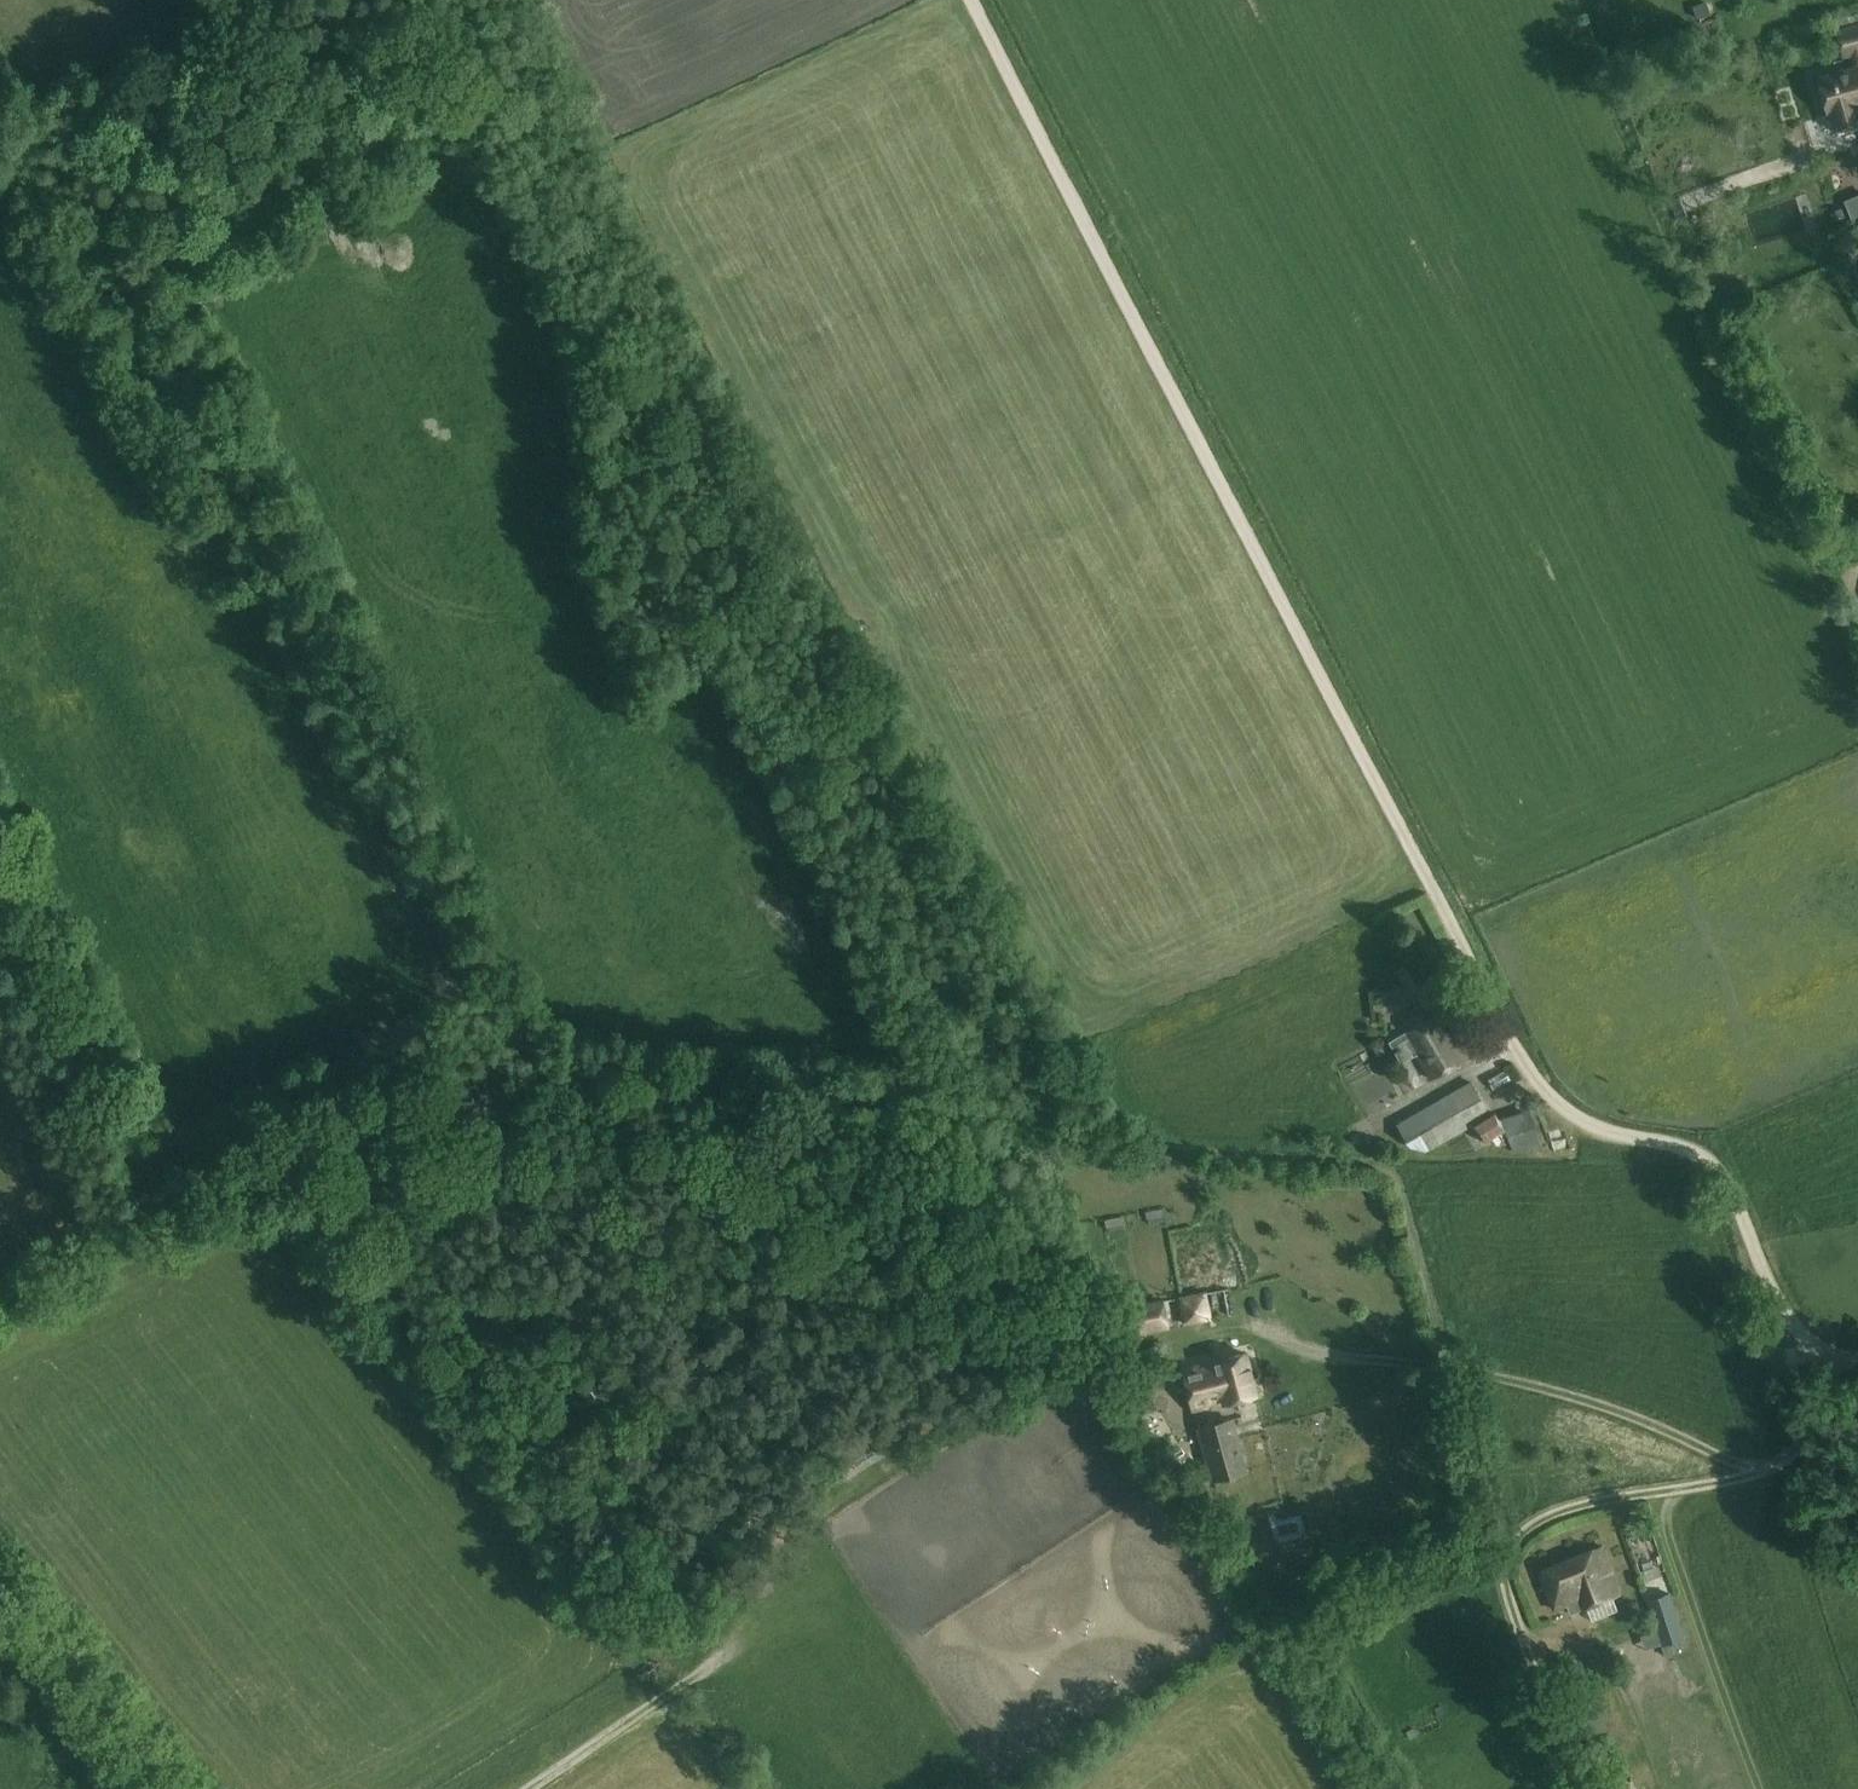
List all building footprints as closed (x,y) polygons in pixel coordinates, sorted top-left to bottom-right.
[(1855,66),(1816,75),(1826,114),(1829,113),(1833,129),(1857,122),(1857,112),(1856,106),(1857,106),(1857,25),(1836,30),(1843,55),(1851,53),(1855,66)] [(1840,208),(1832,211),(1835,220),(1843,217),(1840,208)] [(1431,995),(1427,988),(1412,961),(1397,970),(1405,983),(1408,981),(1420,1002),(1431,995)] [(1431,1078),(1470,1056),(1443,1010),(1389,1041),(1401,1062),(1416,1053),(1431,1078)] [(1427,1150),(1491,1113),(1472,1080),(1397,1123),(1410,1145),(1427,1150)] [(1207,1315),(1228,1312),(1226,1293),(1205,1296),(1207,1315)] [(1129,1333),(1167,1325),(1162,1301),(1124,1308),(1129,1333)] [(1246,1353),(1214,1361),(1214,1360),(1182,1368),(1192,1411),(1224,1403),(1224,1402),(1256,1394),(1246,1353)] [(850,1464),(884,1444),(870,1421),(828,1446),(842,1469),(850,1464)] [(1233,1423),(1200,1431),(1213,1483),(1246,1475),(1233,1423)] [(1603,1547),(1539,1569),(1553,1608),(1565,1604),(1569,1613),(1579,1609),(1579,1610),(1586,1607),(1590,1621),(1616,1612),(1611,1598),(1618,1596),(1610,1573),(1612,1572),(1603,1547)] [(1683,1637),(1669,1593),(1647,1600),(1661,1644),(1683,1637)]
